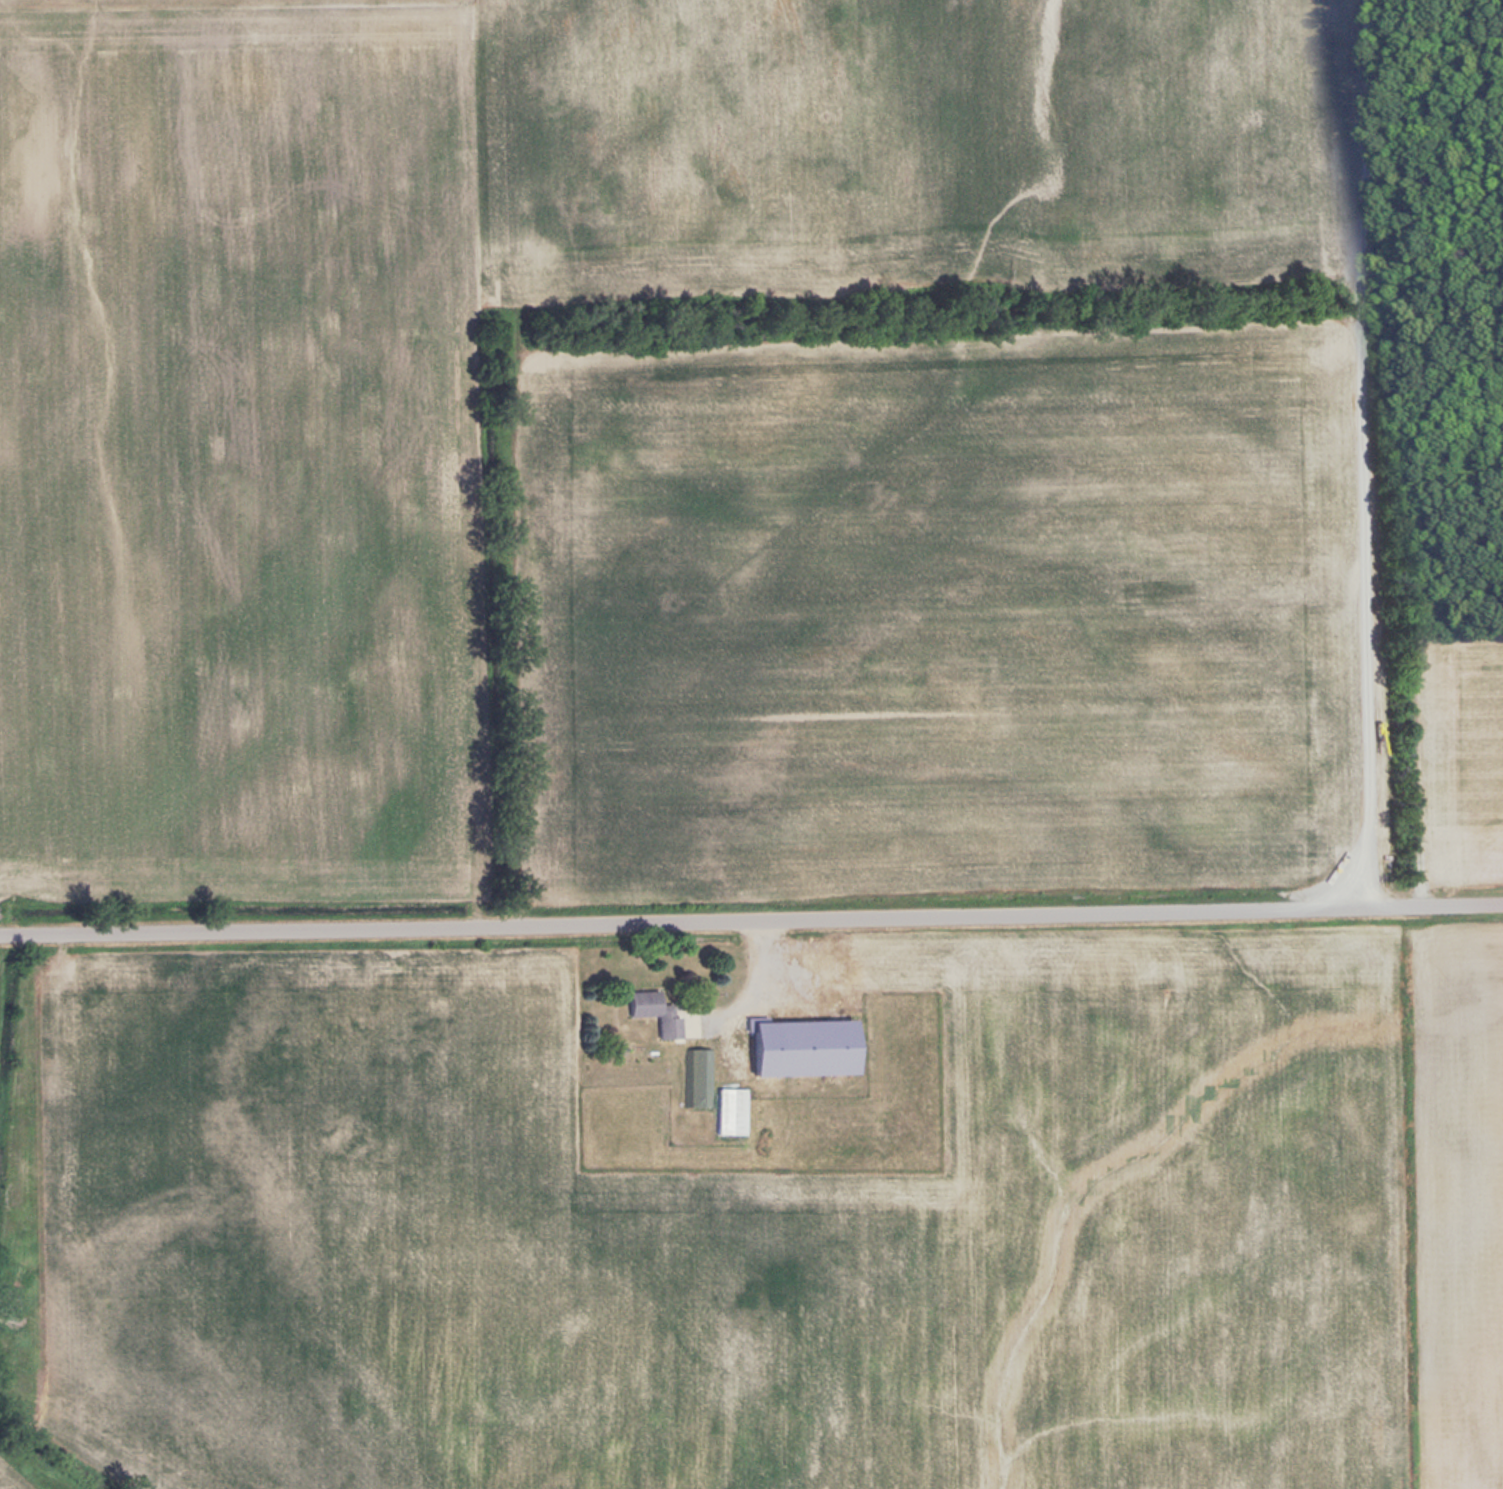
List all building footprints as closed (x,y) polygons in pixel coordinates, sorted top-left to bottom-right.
[(622,991),(622,1016),(652,1015),(652,1038),(675,1038),(674,1015),(667,1015),(667,1005),(656,1005),(656,990),(622,991)] [(742,1074),(852,1073),(852,1020),(742,1021),(742,1074)] [(711,1049),(689,1049),(689,1095),(701,1095),(701,1082),(711,1082),(711,1049)] [(741,1134),(742,1088),(713,1087),(712,1134),(741,1134)]
